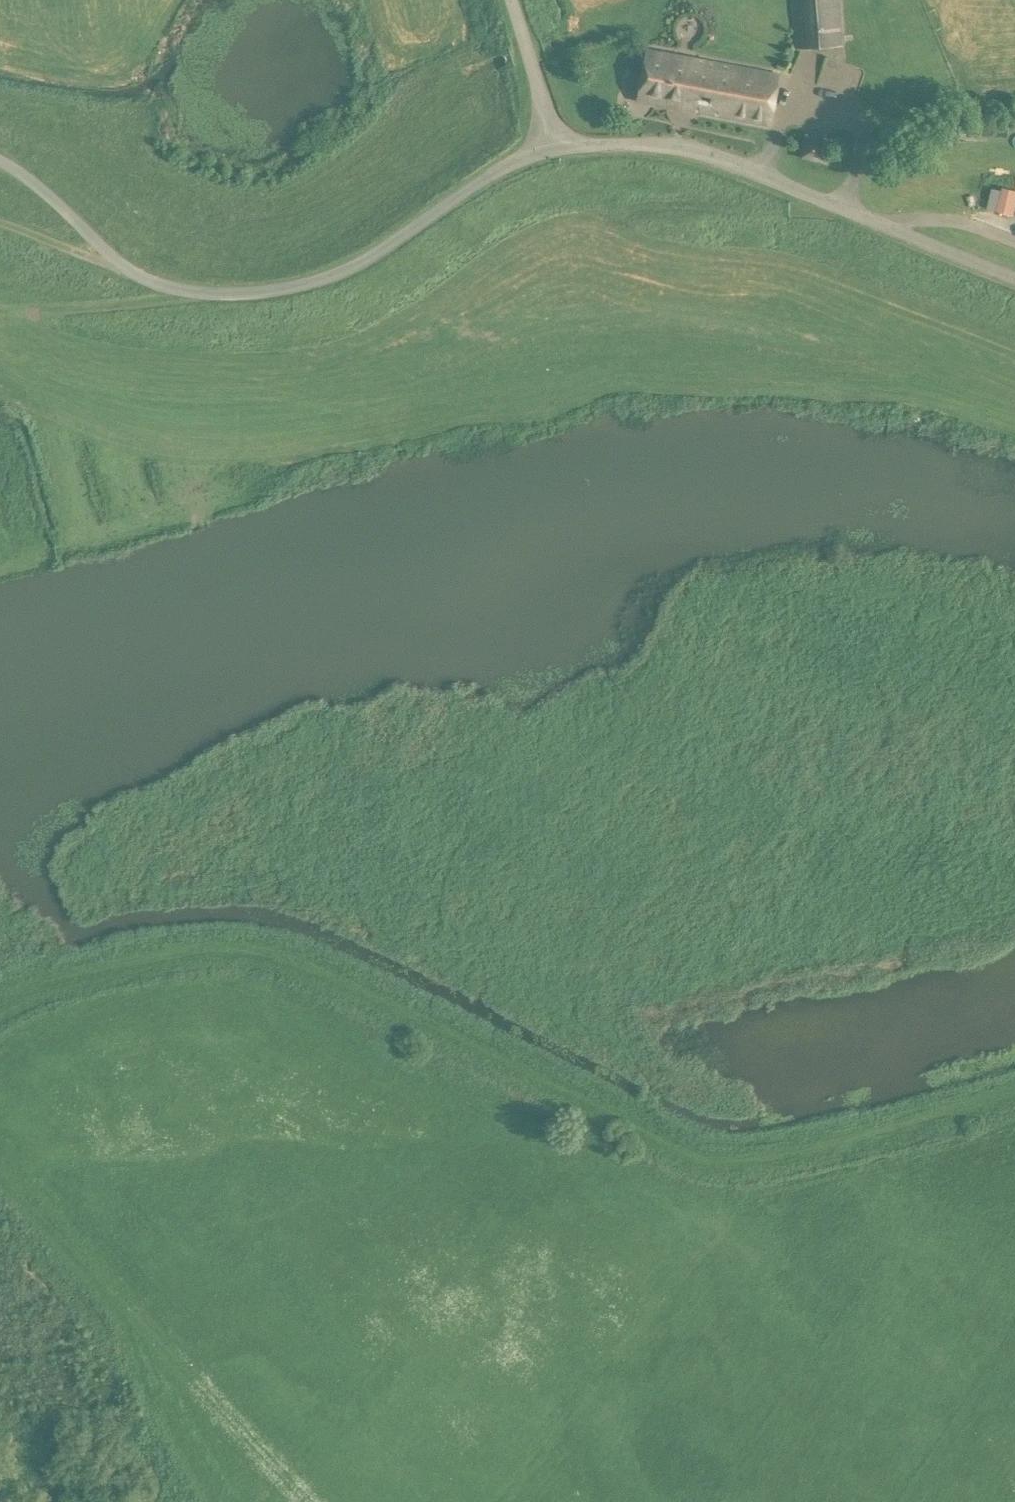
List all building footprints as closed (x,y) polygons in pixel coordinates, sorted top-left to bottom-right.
[(846,48),(841,0),(793,0),(798,53),(846,48)] [(638,100),(771,125),(781,75),(648,49),(638,100)] [(807,137),(803,157),(823,161),(827,141),(807,137)] [(1004,188),(998,212),(1011,215),(1014,197),(1014,190),(1004,188)]
